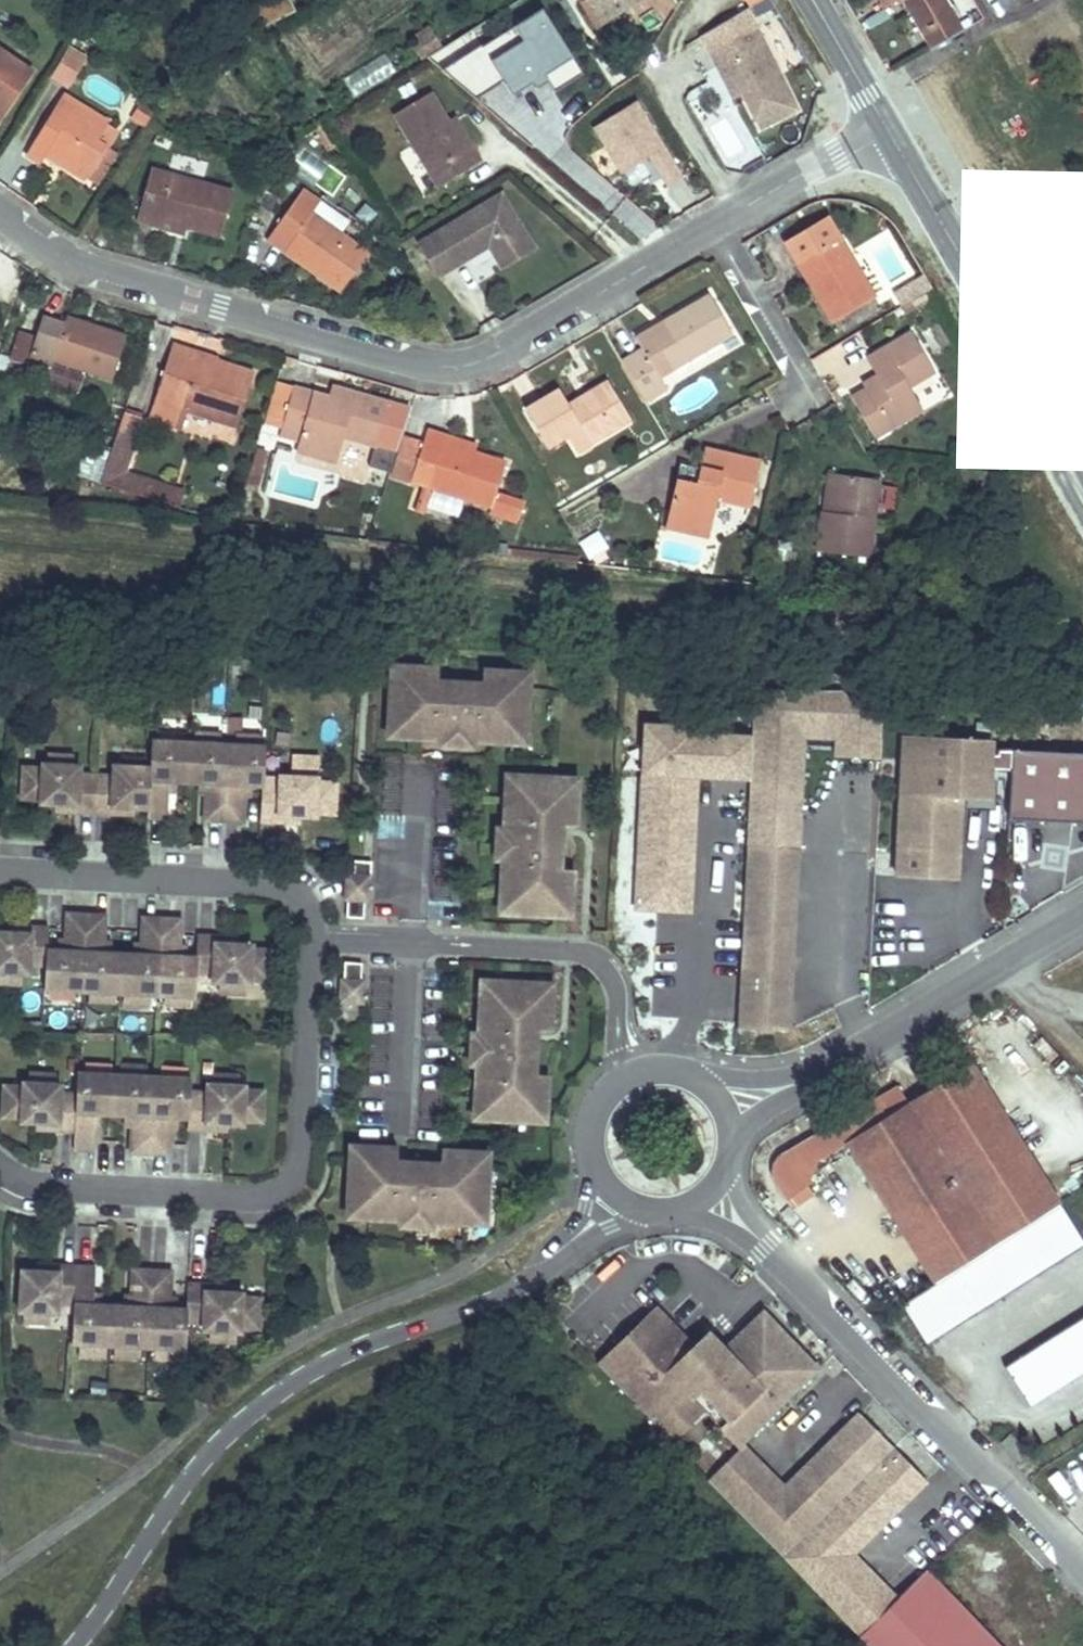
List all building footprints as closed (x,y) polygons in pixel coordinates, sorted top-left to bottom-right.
[(601,21),(635,0),(588,0),(601,21)] [(945,0),(900,0),(929,51),(963,31),(945,0)] [(483,43),(442,67),(477,97),(505,79),(514,94),(536,80),(533,75),(543,69),(546,73),(575,55),(544,6),(515,24),(523,38),(492,58),(483,43)] [(764,130),(800,108),(754,29),(708,55),(718,71),(727,66),(744,95),(764,130)] [(435,45),(425,35),(424,36),(415,44),(416,46),(425,54),(426,55),(436,45),(435,45)] [(49,80),(67,90),(85,57),(67,47),(49,80)] [(31,72),(0,50),(0,116),(31,72)] [(383,54),(341,79),(352,98),(394,72),(383,54)] [(536,80),(539,86),(551,79),(556,90),(585,72),(575,55),(546,73),(543,69),(533,75),(536,80)] [(727,66),(718,71),(735,100),(744,95),(727,66)] [(482,162),(473,146),(466,150),(450,122),(433,92),(396,114),(439,188),(482,162)] [(97,139),(108,122),(64,93),(26,151),(40,160),(46,152),(51,146),(54,148),(68,158),(64,164),(84,177),(105,146),(106,145),(97,139)] [(638,100),(595,126),(622,172),(650,155),(668,185),(684,175),(638,100)] [(711,117),(729,169),(757,159),(739,107),(711,117)] [(473,146),(457,118),(450,122),(466,150),(473,146)] [(330,136),(323,124),(323,123),(314,128),(322,140),(323,140),(330,136)] [(177,142),(159,133),(153,141),(173,151),(177,142)] [(337,148),(330,136),(323,140),(322,140),(329,153),(337,148)] [(95,184),(116,152),(106,145),(105,146),(84,177),(95,184)] [(68,158),(54,148),(51,146),(46,152),(48,154),(64,164),(68,158)] [(202,177),(168,168),(166,175),(200,184),(202,184),(203,177),(202,177)] [(221,237),(233,193),(202,184),(200,184),(166,175),(150,170),(135,221),(153,226),(155,219),(164,222),(187,228),(188,228),(221,237)] [(367,254),(312,214),(320,203),(301,190),(266,239),(340,292),(367,254)] [(503,195),(436,234),(452,262),(461,257),(464,261),(489,246),(503,270),(535,251),(503,195)] [(877,299),(843,238),(830,216),(786,240),(800,262),(797,264),(807,280),(813,276),(824,297),(818,300),(832,325),(877,299)] [(187,228),(164,222),(155,219),(153,226),(157,227),(186,235),(187,235),(188,228),(187,228)] [(800,262),(786,240),(784,241),(797,264),(800,262)] [(461,257),(452,262),(454,266),(464,261),(461,257)] [(818,300),(824,297),(813,276),(807,280),(818,300)] [(914,308),(930,298),(927,292),(910,302),(914,308)] [(660,377),(733,336),(710,294),(635,337),(642,349),(622,360),(646,402),(667,390),(660,377)] [(113,380),(128,336),(68,316),(65,325),(43,318),(28,366),(51,373),(55,361),(113,380)] [(910,386),(935,371),(913,332),(873,354),(882,372),(876,375),(862,384),(866,390),(852,398),(874,438),(922,411),(910,386)] [(238,428),(255,373),(220,361),(221,356),(196,348),(195,352),(173,346),(154,400),(156,401),(151,417),(180,427),(187,411),(238,428)] [(882,372),(873,354),(867,357),(868,359),(875,372),(876,375),(882,372)] [(631,420),(609,380),(587,392),(591,400),(590,400),(571,411),(568,404),(559,388),(525,409),(547,448),(568,435),(581,427),(589,443),(631,420)] [(344,389),(344,390),(338,411),(324,406),(327,399),(277,383),(265,420),(282,426),(303,432),(300,442),(297,451),(336,463),(345,438),(375,447),(389,403),(344,389)] [(344,389),(333,386),(332,385),(327,398),(327,399),(324,406),(338,411),(344,390),(344,389)] [(571,411),(590,400),(591,400),(587,392),(568,403),(568,404),(571,411)] [(125,472),(144,419),(124,413),(110,457),(101,484),(149,500),(155,483),(125,472)] [(282,426),(279,435),(300,442),(303,432),(282,426)] [(589,443),(581,427),(568,435),(577,451),(589,443)] [(496,492),(506,464),(474,453),(445,443),(443,443),(445,435),(427,429),(422,445),(416,461),(434,467),(428,483),(436,486),(491,506),(496,492)] [(473,445),(445,435),(443,443),(445,443),(474,453),(474,452),(476,445),(473,445)] [(422,445),(401,437),(396,454),(416,461),(422,445)] [(710,469),(714,452),(705,449),(701,464),(700,466),(710,469)] [(749,507),(760,462),(714,452),(710,469),(700,466),(679,462),(667,518),(711,528),(718,500),(749,507)] [(101,484),(110,457),(98,453),(98,454),(88,480),(101,484)] [(838,509),(844,475),(832,473),(825,511),(837,513),(838,509)] [(869,559),(882,482),(844,475),(838,509),(837,513),(825,511),(817,551),(869,559)] [(426,514),(436,486),(428,483),(424,482),(415,511),(426,514)] [(518,523),(521,516),(518,515),(502,509),(498,508),(499,505),(502,496),(503,495),(496,492),(491,506),(489,512),(491,513),(517,523),(518,523)] [(521,516),(525,503),(503,495),(502,496),(499,505),(498,508),(502,509),(518,515),(521,516)] [(711,528),(667,518),(664,529),(708,540),(711,528)] [(596,531),(576,543),(588,563),(608,550),(596,531)] [(445,670),(398,667),(394,728),(416,729),(416,740),(447,742),(448,737),(477,739),(477,744),(509,746),(510,735),(532,737),(536,676),(489,673),(488,684),(487,708),(443,705),(444,682),(445,670)] [(487,708),(488,684),(444,682),(443,705),(487,708)] [(416,729),(394,728),(393,739),(416,740),(416,729)] [(231,735),(204,733),(203,743),(230,744),(231,735)] [(266,737),(239,735),(239,745),(266,746),(266,737)] [(532,747),(532,737),(510,735),(509,746),(532,747)] [(447,742),(447,748),(477,750),(477,744),(477,739),(448,737),(447,742)] [(321,814),(340,815),(341,784),(322,783),(322,779),(318,778),(291,777),(284,777),(284,785),(268,784),(270,746),(266,746),(239,745),(230,744),(203,743),(156,740),(154,767),(118,765),(117,775),(84,774),(84,765),(78,765),(51,763),(47,763),(46,767),(27,766),(26,797),(45,798),(44,803),(60,804),(81,805),(80,811),(116,813),(117,807),(137,808),(152,809),(152,817),(171,818),(173,793),(174,781),(180,782),(205,783),(211,783),(210,795),(209,820),(247,823),(249,797),(249,785),(267,786),(265,822),(284,823),(284,817),(305,818),(320,819),(321,814)] [(903,744),(895,885),(954,888),(959,807),(986,808),(990,749),(903,744)] [(79,755),(51,754),(51,763),(78,765),(79,755)] [(1011,759),(1007,828),(1082,832),(1082,763),(1011,759)] [(318,769),(291,767),(291,777),(318,778),(318,769)] [(523,779),(512,778),(511,801),(522,801),(523,779)] [(581,830),(584,783),(523,779),(522,801),(511,801),(509,832),(514,832),(512,862),(507,862),(505,894),(515,895),(514,917),(574,921),(578,874),(543,872),(546,828),(569,830),(581,830)] [(569,830),(546,828),(543,872),(566,873),(569,830)] [(509,832),(502,832),(500,862),(512,862),(514,832),(509,832)] [(785,1038),(796,858),(745,855),(735,1035),(785,1038)] [(352,881),(345,881),(344,923),(362,924),(363,906),(365,907),(366,884),(369,884),(370,867),(352,866),(352,881)] [(505,894),(503,916),(514,917),(515,895),(505,894)] [(48,988),(93,990),(120,992),(127,992),(154,994),(175,995),(191,996),(199,997),(200,973),(216,974),(216,983),(223,983),(250,985),(253,985),(254,980),(272,982),(274,950),(255,949),(255,945),(241,944),(219,943),(219,937),(201,936),(199,957),(188,956),(182,956),(183,945),(184,919),(146,917),(144,942),(144,954),(138,954),(112,952),(106,952),(107,940),(108,914),(71,912),(70,937),(69,949),(63,949),(52,948),(53,926),(34,925),(34,932),(12,930),(0,930),(0,971),(26,973),(33,973),(33,963),(50,964),(48,988)] [(359,969),(342,968),(338,1007),(359,1008),(360,997),(358,997),(359,969)] [(0,971),(0,980),(25,982),(26,973),(0,971)] [(250,985),(223,983),(222,992),(249,994),(250,985)] [(541,1035),(553,1035),(556,988),(495,984),(494,1006),(483,1006),(481,1037),(486,1038),(484,1067),(479,1067),(477,1099),(488,1100),(486,1122),(547,1126),(550,1079),(539,1078),(515,1077),(518,1033),(541,1035)] [(495,984),(484,984),(483,1006),(494,1006),(495,984)] [(120,992),(93,990),(92,999),(119,1001),(120,992)] [(154,994),(127,992),(127,1002),(154,1003),(154,994)] [(191,1005),(191,996),(175,995),(175,1004),(191,1005)] [(541,1035),(518,1033),(515,1077),(539,1078),(541,1035)] [(481,1037),(475,1037),(473,1067),(484,1067),(486,1038),(481,1037)] [(776,1180),(795,1208),(814,1193),(803,1182),(816,1158),(844,1140),(933,1282),(1059,1203),(972,1061),(908,1101),(898,1084),(785,1153),(776,1160),(774,1171),(776,1180)] [(149,1067),(122,1065),(121,1074),(148,1076),(149,1067)] [(244,1121),(263,1122),(265,1091),(246,1090),(246,1086),(241,1086),(214,1084),(209,1084),(208,1092),(192,1091),(193,1078),(148,1076),(121,1074),(79,1072),(78,1093),(62,1092),(62,1083),(57,1083),(30,1082),(25,1081),(24,1086),(5,1084),(4,1116),(23,1117),(23,1121),(38,1122),(59,1123),(59,1130),(76,1130),(75,1149),(95,1150),(98,1113),(104,1113),(129,1115),(135,1115),(133,1152),(170,1154),(172,1117),(178,1117),(189,1118),(189,1129),(208,1130),(208,1123),(229,1125),(244,1126),(244,1121)] [(58,1074),(31,1072),(30,1082),(57,1083),(58,1074)] [(242,1076),(215,1075),(214,1084),(241,1086),(242,1076)] [(477,1099),(476,1122),(486,1122),(488,1100),(477,1099)] [(490,1155),(442,1153),(442,1164),(440,1187),(397,1185),(398,1161),(399,1150),(351,1147),(348,1208),(370,1209),(370,1220),(401,1222),(401,1216),(431,1218),(431,1223),(463,1225),(464,1215),(486,1216),(490,1155)] [(442,1164),(398,1161),(397,1185),(440,1187),(442,1164)] [(1059,1203),(933,1282),(902,1303),(926,1342),(1082,1246),(1082,1242),(1059,1203)] [(370,1209),(348,1208),(347,1219),(370,1220),(370,1209)] [(485,1227),(486,1216),(464,1215),(463,1225),(485,1227)] [(431,1218),(401,1216),(401,1222),(401,1228),(431,1230),(431,1223),(431,1218)] [(259,1330),(261,1298),(242,1297),(242,1293),(227,1292),(205,1291),(206,1285),(187,1284),(186,1309),(174,1309),(168,1308),(169,1297),(170,1271),(132,1269),(131,1295),(130,1306),(124,1306),(99,1304),(92,1304),(93,1292),(95,1267),(58,1265),(57,1271),(21,1269),(18,1310),(22,1311),(49,1312),(56,1313),(57,1303),(73,1304),(71,1342),(112,1345),(139,1346),(185,1349),(186,1321),(203,1322),(202,1331),(209,1331),(236,1333),(240,1333),(240,1329),(259,1330)] [(595,1364),(708,1478),(819,1369),(762,1312),(724,1349),(709,1334),(695,1348),(654,1307),(595,1364)] [(49,1312),(22,1311),(22,1320),(49,1321),(49,1312)] [(1005,1365),(1030,1406),(1082,1373),(1082,1316),(1005,1365)] [(236,1333),(209,1331),(208,1340),(235,1342),(236,1333)] [(139,1346),(112,1345),(112,1354),(139,1356),(139,1346)] [(707,1479),(783,1556),(894,1446),(861,1412),(785,1487),(742,1445),(707,1479)] [(896,1594),(860,1557),(933,1486),(896,1448),(784,1557),(817,1590),(816,1590),(857,1632),(896,1594)] [(925,1569),(858,1636),(868,1645),(1002,1645),(925,1569)]
